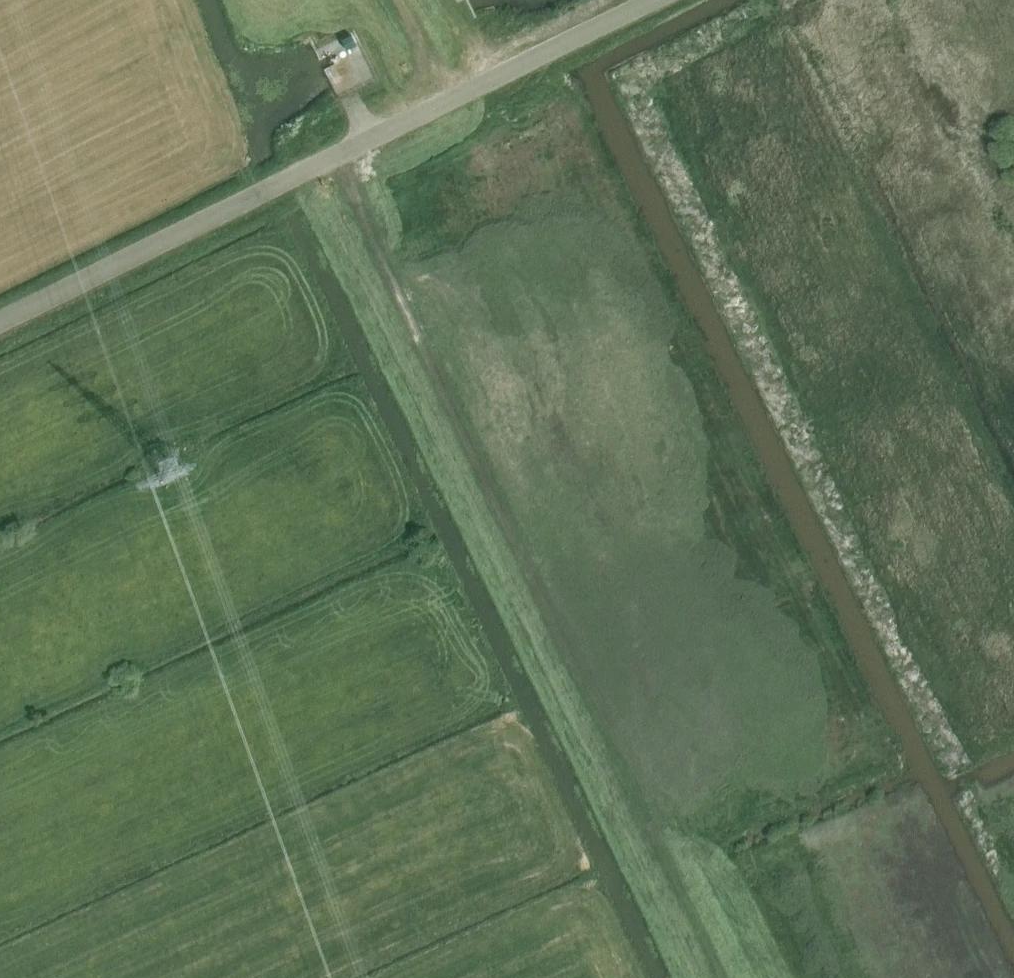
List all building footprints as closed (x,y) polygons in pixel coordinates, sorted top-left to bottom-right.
[(351,36),(342,41),(347,51),(356,46),(351,36)]
